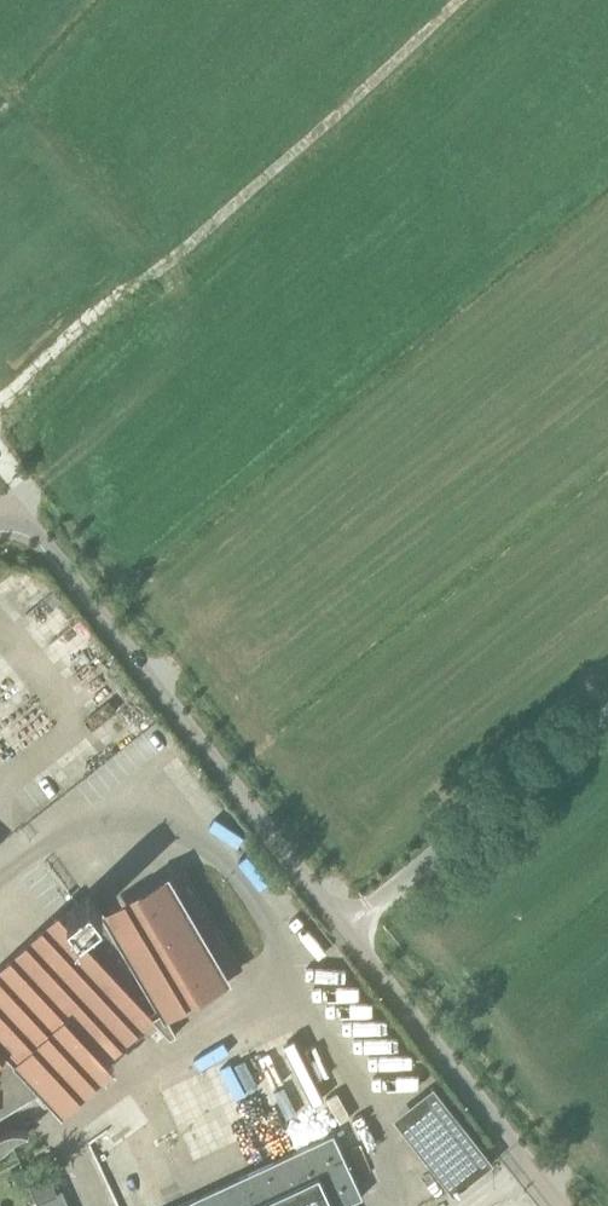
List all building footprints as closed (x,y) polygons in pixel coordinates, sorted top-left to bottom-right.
[(32,1092),(40,1101),(46,1094),(51,1100),(57,1107),(106,1061),(97,1051),(96,1052),(90,1045),(91,1044),(90,1043),(104,1030),(105,1031),(106,1030),(106,1029),(106,1028),(120,1016),(121,1016),(122,1016),(122,1015),(122,1014),(122,1013),(136,1001),(137,1001),(147,1012),(157,1007),(158,1007),(159,1007),(160,1006),(160,1005),(176,995),(177,996),(178,996),(178,995),(179,995),(178,994),(195,984),(195,985),(196,985),(197,985),(197,984),(197,983),(222,968),(222,969),(223,969),(227,976),(239,969),(231,952),(222,935),(212,918),(202,902),(192,886),(181,871),(170,877),(174,884),(173,885),(173,886),(149,900),(148,900),(147,900),(146,900),(146,901),(146,902),(130,911),(129,911),(128,911),(127,911),(127,912),(127,913),(111,922),(110,922),(109,922),(102,910),(102,909),(89,892),(67,910),(79,926),(73,931),(71,928),(72,928),(71,928),(72,927),(71,926),(70,926),(69,927),(69,928),(69,929),(55,942),(54,941),(53,941),(53,942),(53,943),(53,944),(39,956),(38,956),(37,956),(37,957),(37,958),(23,971),(22,971),(21,971),(21,972),(21,973),(7,986),(6,986),(5,986),(5,987),(5,988),(0,993),(0,1111),(32,1092)] [(170,1037),(176,1033),(163,1011),(152,1017),(170,1037)] [(451,1108),(411,1140),(452,1192),(453,1192),(454,1193),(493,1162),(451,1108)] [(4,1147),(6,1146),(17,1136),(28,1131),(23,1129),(20,1129),(14,1129),(9,1130),(6,1131),(0,1133),(0,1150),(4,1147)] [(176,1205),(341,1205),(363,1196),(333,1133),(329,1135),(250,1172),(245,1174),(185,1202),(176,1205)] [(49,1175),(29,1184),(38,1200),(37,1201),(39,1205),(69,1205),(62,1189),(57,1192),(49,1175)]
